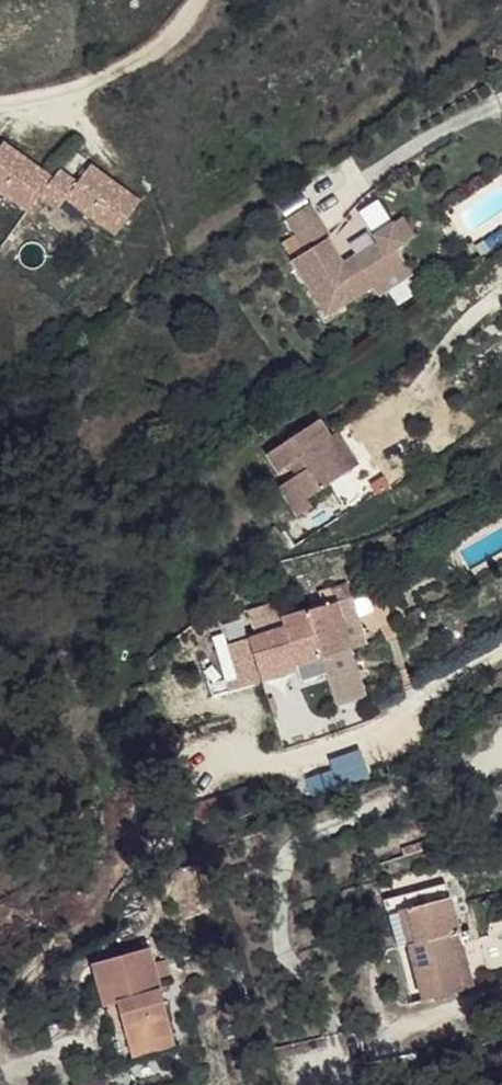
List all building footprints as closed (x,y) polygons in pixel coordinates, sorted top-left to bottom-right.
[(21,209),(45,176),(0,144),(0,194),(21,209)] [(69,180),(51,167),(45,176),(32,194),(50,206),(58,195),(108,231),(133,198),(82,162),(69,180)] [(311,202),(288,217),(309,248),(292,259),(307,283),(329,319),(361,300),(378,289),(424,260),(415,245),(423,240),(409,218),(388,231),(392,240),(370,254),(367,249),(346,262),(329,236),(332,234),(311,202)] [(417,212),(409,218),(423,240),(430,234),(417,212)] [(430,271),(424,260),(378,289),(384,298),(430,271)] [(319,415),(270,451),(283,469),(289,464),(302,454),(310,464),(296,474),(284,483),(305,512),(317,502),(312,494),(354,463),(319,415)] [(313,596),(317,610),(336,605),(331,590),(313,596)] [(352,600),(342,604),(347,626),(358,623),(352,600)] [(342,604),(336,605),(343,629),(347,626),(342,604)] [(343,629),(336,605),(317,610),(282,622),(283,629),(249,641),(259,673),(239,681),(241,689),(260,683),(324,662),(350,653),(343,629)] [(358,623),(347,626),(356,651),(365,648),(358,623)] [(356,651),(347,626),(343,629),(350,653),(356,651)] [(366,704),(350,653),(324,662),(340,713),(366,704)] [(443,910),(439,898),(396,912),(400,923),(443,910)] [(448,935),(443,910),(400,923),(406,945),(401,949),(416,1001),(451,991),(437,938),(448,935)] [(400,923),(396,912),(390,913),(393,925),(400,923)] [(406,945),(400,923),(393,925),(401,949),(406,945)] [(107,999),(131,994),(154,954),(144,925),(74,949),(82,973),(96,968),(103,987),(107,999)] [(173,1010),(154,954),(131,994),(107,999),(118,1029),(173,1010)] [(103,987),(96,968),(82,973),(88,992),(103,987)] [(177,1023),(173,1010),(118,1029),(123,1042),(177,1023)] [(71,1078),(73,1084),(105,1084),(109,1084),(103,1067),(71,1078)]
